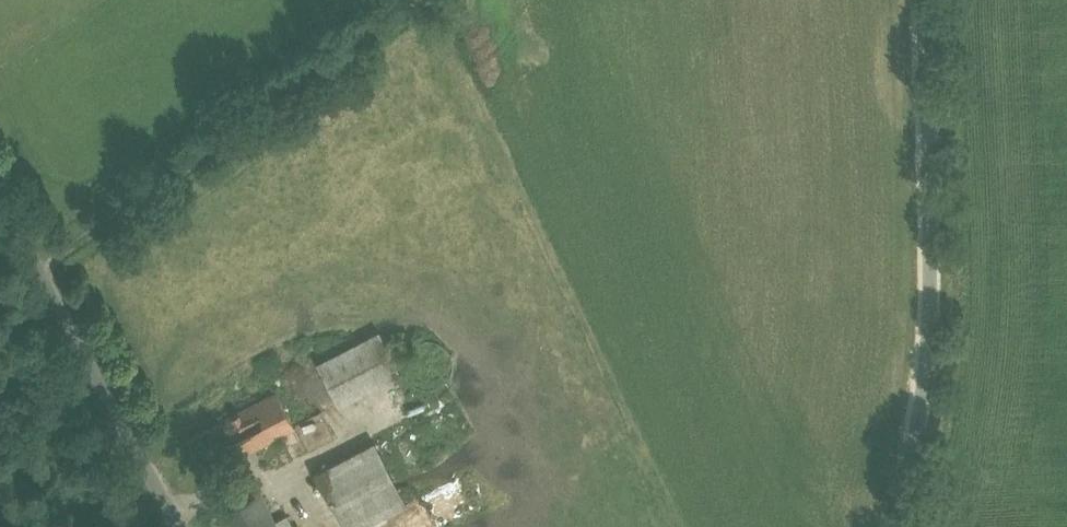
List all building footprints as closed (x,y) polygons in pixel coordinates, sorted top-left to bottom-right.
[(382,331),(320,364),(340,402),(402,371),(382,331)] [(452,371),(454,362),(452,353),(446,345),(438,340),(429,339),(420,341),(412,347),(407,355),(406,364),(408,373),(413,380),(421,385),(430,387),(440,384),(447,379),(452,371)] [(279,392),(189,438),(207,471),(296,425),(279,392)] [(442,395),(418,406),(436,446),(460,435),(442,395)] [(317,471),(346,526),(361,526),(408,502),(376,441),(317,471)] [(260,493),(227,510),(236,526),(278,526),(275,521),(260,493)] [(275,521),(278,526),(295,526),(296,526),(289,514),(275,521)]
